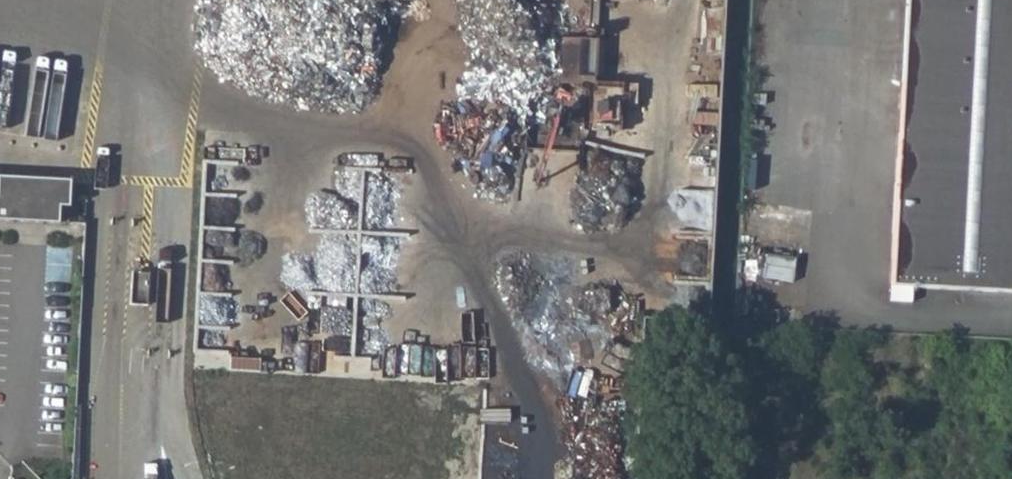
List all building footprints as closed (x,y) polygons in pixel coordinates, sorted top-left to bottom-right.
[(908,299),(908,284),(1011,288),(1011,0),(901,0),(887,298),(908,299)] [(596,84),(598,37),(562,36),(561,83),(596,84)] [(595,80),(590,120),(620,124),(625,83),(595,80)] [(68,224),(69,205),(59,205),(60,182),(61,180),(0,177),(0,221),(68,224)] [(59,205),(69,205),(70,183),(60,182),(59,205)] [(149,273),(132,272),(130,305),(147,306),(149,273)]
